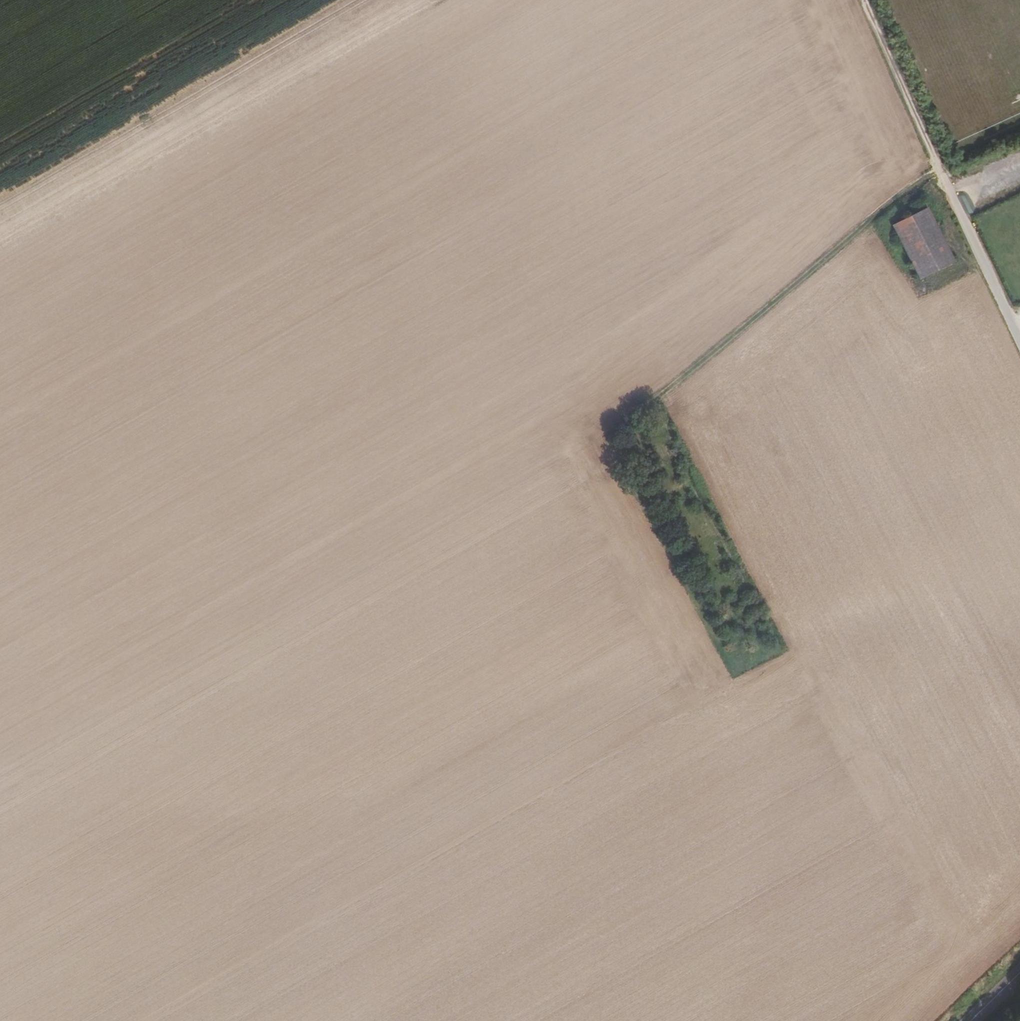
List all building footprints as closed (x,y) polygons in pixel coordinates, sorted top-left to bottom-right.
[(954,260),(928,207),(892,225),(919,279),(954,260)]
